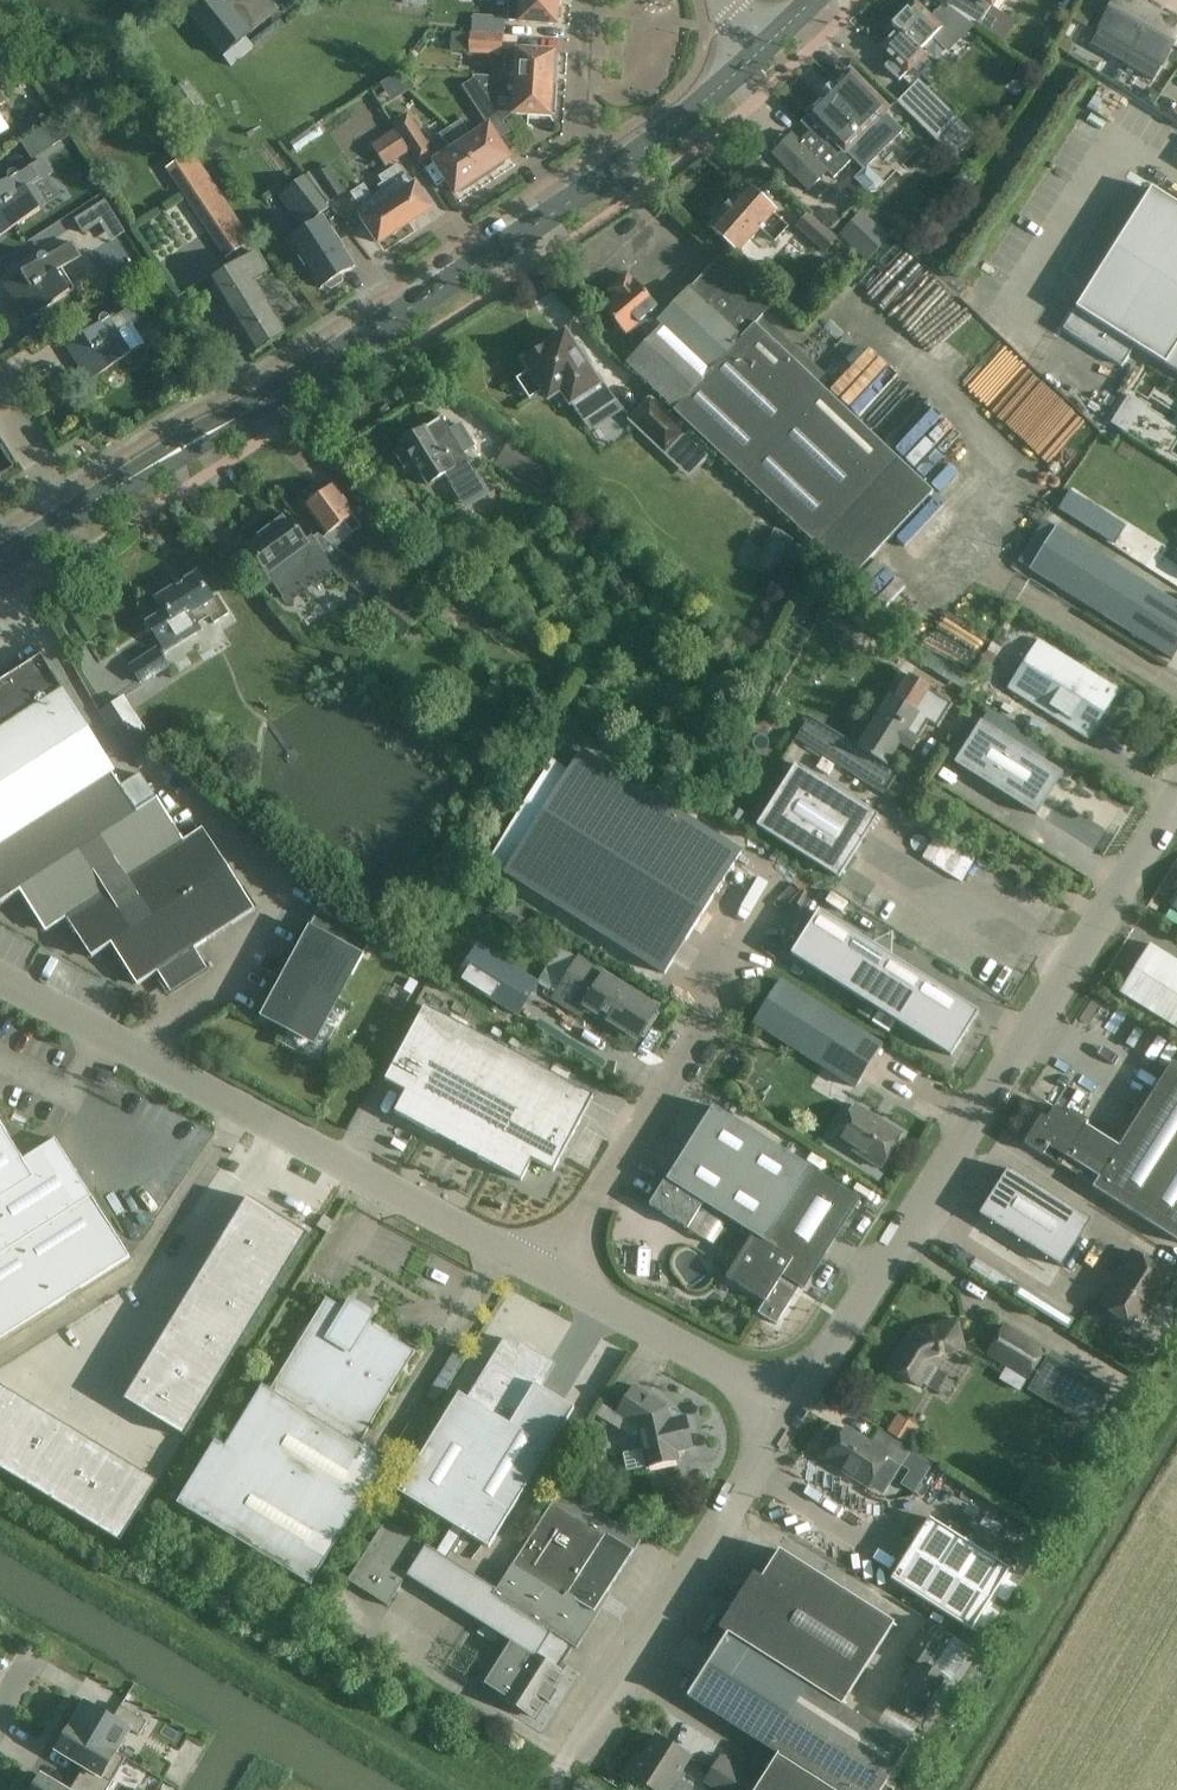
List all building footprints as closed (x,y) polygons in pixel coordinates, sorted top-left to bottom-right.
[(178,12),(221,61),(224,58),(232,67),(254,48),(247,38),(260,27),(278,11),(268,0),(191,0),(178,12)] [(558,0),(482,0),(481,2),(509,4),(508,22),(519,23),(556,25),(558,0)] [(994,10),(1000,0),(978,0),(990,7),(978,27),(1003,42),(1014,22),(994,10)] [(1091,46),(1122,64),(1152,11),(1134,0),(1117,0),(1091,46)] [(942,30),(931,19),(914,2),(892,25),(898,32),(882,49),(893,59),(884,67),(901,83),(930,54),(924,49),(942,30)] [(1122,64),(1153,82),(1176,39),(1176,25),(1152,11),(1122,64)] [(470,33),(469,52),(502,55),(504,36),(470,33)] [(0,45),(0,73),(13,65),(1,45),(0,45)] [(491,82),(552,86),(554,54),(507,51),(506,72),(492,71),(492,78),(491,82)] [(802,124),(812,134),(838,160),(846,152),(853,159),(864,171),(861,173),(855,180),(866,192),(868,194),(876,193),(885,184),(868,167),(903,131),(884,113),(887,110),(867,89),(850,73),(834,88),(833,86),(821,97),(823,99),(807,115),(809,117),(802,124)] [(493,107),(502,122),(514,115),(550,117),(552,86),(491,82),(492,78),(473,77),(493,107)] [(958,118),(919,80),(897,102),(936,140),(958,118)] [(450,128),(482,177),(509,159),(498,141),(509,133),(502,122),(493,107),(481,115),(489,127),(473,138),(462,120),(450,128)] [(9,129),(0,115),(0,135),(9,129)] [(392,124),(395,130),(410,152),(416,162),(431,152),(407,115),(392,124)] [(59,120),(21,144),(32,161),(70,137),(59,120)] [(435,163),(442,174),(455,194),(482,177),(450,128),(440,135),(451,152),(435,163)] [(410,152),(395,130),(372,145),(387,167),(410,152)] [(838,160),(812,134),(802,145),(792,135),(772,155),(808,191),(828,171),(835,178),(842,170),(853,159),(846,152),(838,160)] [(252,242),(192,152),(166,169),(226,259),(252,242)] [(0,187),(0,236),(18,225),(41,211),(26,188),(48,175),(51,173),(43,160),(18,176),(18,175),(14,173),(11,174),(8,177),(9,181),(9,182),(0,187)] [(401,205),(412,222),(430,210),(417,190),(407,174),(405,176),(398,165),(379,178),(383,184),(379,187),(381,191),(371,197),(384,216),(401,205)] [(331,170),(318,178),(311,182),(329,204),(346,193),(331,170)] [(950,183),(964,197),(977,184),(962,170),(950,183)] [(305,177),(278,197),(302,229),(329,209),(305,177)] [(854,182),(845,192),(855,203),(866,192),(855,180),(854,182)] [(355,208),(365,224),(378,244),(412,222),(401,205),(384,216),(371,197),(364,185),(350,194),(358,206),(355,208)] [(777,215),(769,207),(746,187),(709,229),(740,256),(761,231),(776,244),(789,228),(775,216),(777,215)] [(1151,189),(1063,330),(1122,367),(1135,347),(1176,373),(1176,205),(1151,189)] [(100,225),(111,243),(126,234),(106,201),(75,220),(83,235),(100,225)] [(891,238),(861,210),(836,237),(866,264),(891,238)] [(797,227),(826,253),(837,240),(808,214),(797,227)] [(323,218),(287,241),(319,291),(325,287),(331,290),(343,283),(343,277),(356,268),(323,218)] [(38,260),(38,264),(39,264),(5,285),(27,320),(70,293),(56,271),(80,255),(72,243),(48,258),(44,256),(40,256),(38,260)] [(268,274),(256,254),(209,283),(254,355),(286,334),(254,283),(268,274)] [(664,317),(658,310),(640,326),(651,339),(635,357),(632,354),(625,362),(642,378),(853,579),(935,493),(900,460),(825,386),(827,384),(826,376),(765,318),(776,307),(720,258),(664,317)] [(630,334),(640,326),(658,310),(634,281),(632,282),(627,275),(608,291),(614,297),(602,308),(626,335),(629,333),(630,334)] [(100,322),(100,326),(101,326),(67,347),(89,382),(146,346),(133,325),(143,319),(133,305),(109,320),(109,319),(106,317),(102,318),(100,322)] [(524,361),(531,373),(519,381),(532,402),(545,393),(552,403),(565,395),(590,434),(624,412),(617,405),(603,384),(599,387),(578,354),(565,334),(524,361)] [(1128,395),(1110,424),(1127,435),(1145,406),(1128,395)] [(684,430),(649,397),(628,418),(663,452),(684,430)] [(465,455),(474,449),(460,426),(450,432),(444,422),(446,421),(445,420),(443,420),(442,419),(402,444),(404,447),(394,453),(404,470),(414,463),(428,486),(444,476),(453,489),(460,500),(484,485),(465,455)] [(511,438),(497,464),(540,489),(555,463),(511,438)] [(558,466),(549,475),(565,492),(574,484),(558,466)] [(306,507),(320,526),(329,537),(344,526),(353,538),(364,530),(332,487),(306,507)] [(1125,527),(1069,491),(1058,509),(1114,544),(1125,527)] [(269,530),(247,546),(261,566),(269,576),(288,604),(311,587),(333,571),(338,577),(354,564),(355,564),(336,549),(323,539),(318,535),(314,539),(313,539),(313,540),(307,545),(287,517),(269,530)] [(1029,570),(1172,660),(1176,652),(1176,605),(1055,528),(1029,570)] [(769,536),(757,567),(779,576),(783,566),(796,571),(805,548),(791,543),(793,537),(774,529),(771,536),(769,536)] [(197,626),(212,617),(215,623),(229,615),(217,597),(212,600),(197,575),(159,598),(167,611),(148,623),(165,652),(200,630),(197,626)] [(420,619),(383,589),(367,609),(405,639),(420,619)] [(804,594),(797,603),(806,611),(814,602),(804,594)] [(647,635),(629,646),(638,660),(645,656),(642,651),(652,645),(647,635)] [(1118,691),(1098,678),(1038,641),(1008,689),(1067,726),(1087,739),(1118,691)] [(167,668),(169,667),(158,650),(132,667),(143,684),(158,674),(161,679),(171,672),(167,668)] [(52,674),(40,654),(38,655),(39,656),(0,681),(0,703),(64,803),(111,773),(113,771),(54,678),(55,678),(52,674)] [(857,747),(856,748),(887,768),(888,766),(887,766),(900,745),(912,753),(919,742),(917,741),(928,723),(937,728),(952,705),(909,678),(895,700),(890,697),(858,748),(857,747)] [(1003,705),(1036,725),(1042,714),(1010,695),(1003,705)] [(133,763),(157,748),(125,698),(101,713),(133,763)] [(12,836),(64,803),(0,703),(0,817),(12,836)] [(954,764),(1036,816),(1063,774),(981,722),(954,764)] [(580,752),(569,770),(554,760),(488,863),(665,974),(741,854),(580,752)] [(756,827),(818,866),(838,878),(877,817),(795,765),(756,827)] [(1070,769),(1052,797),(1063,805),(1071,793),(1084,801),(1094,785),(1070,769)] [(66,918),(183,841),(140,774),(120,787),(111,773),(64,803),(12,836),(0,844),(0,904),(20,892),(46,931),(66,918)] [(730,806),(724,815),(738,824),(744,815),(730,806)] [(12,836),(0,817),(0,844),(12,836)] [(170,992),(208,968),(195,948),(254,910),(202,829),(183,841),(66,918),(92,958),(111,945),(137,985),(157,972),(170,992)] [(928,830),(915,856),(963,880),(976,854),(928,830)] [(484,908),(523,932),(533,914),(494,891),(484,908)] [(322,1021),(333,1000),(344,979),(349,981),(372,938),(319,910),(309,929),(309,928),(295,953),(300,955),(293,968),(284,963),(278,976),(286,980),(278,996),(267,1017),(291,1030),(293,1025),(309,1034),(317,1018),(322,1021)] [(819,912),(791,955),(951,1057),(978,1013),(819,912)] [(456,977),(516,1016),(537,983),(477,945),(456,977)] [(1176,1029),(1176,962),(1149,945),(1119,993),(1176,1029)] [(656,1007),(580,959),(556,998),(580,1013),(584,1007),(636,1040),(656,1007)] [(780,981),(753,1023),(856,1088),(883,1046),(780,981)] [(862,1003),(856,1012),(868,1020),(874,1010),(862,1003)] [(425,1006),(384,1081),(405,1092),(394,1113),(436,1136),(435,1136),(436,1137),(437,1137),(438,1137),(438,1135),(449,1126),(465,1134),(509,1052),(425,1006)] [(531,1021),(522,1034),(535,1042),(544,1028),(531,1021)] [(509,1052),(465,1134),(480,1142),(478,1157),(477,1158),(477,1159),(478,1159),(478,1160),(479,1160),(479,1159),(521,1182),(532,1161),(553,1172),(593,1097),(509,1052)] [(1118,1147),(1098,1178),(1092,1188),(1176,1242),(1176,1066),(1172,1063),(1118,1147)] [(901,1135),(881,1122),(855,1105),(834,1139),(880,1168),(901,1135)] [(860,1200),(840,1187),(713,1107),(670,1174),(669,1173),(649,1205),(687,1230),(703,1204),(752,1235),(726,1277),(765,1302),(757,1313),(776,1325),(800,1287),(804,1290),(860,1200)] [(1024,1143),(1044,1156),(1060,1166),(1066,1157),(1098,1178),(1118,1147),(1086,1126),(1088,1122),(1070,1110),(1067,1116),(1054,1108),(1047,1119),(1041,1116),(1024,1143)] [(31,1320),(110,1270),(130,1257),(55,1139),(23,1160),(0,1123),(0,1339),(31,1320)] [(982,1210),(1062,1261),(1088,1220),(1007,1170),(982,1210)] [(248,1198),(210,1259),(241,1277),(278,1217),(248,1198)] [(334,1222),(324,1216),(317,1226),(327,1233),(334,1222)] [(278,1217),(241,1277),(271,1296),(308,1235),(278,1217)] [(729,1221),(718,1237),(730,1245),(740,1229),(729,1221)] [(1131,1253),(1120,1270),(1123,1272),(1101,1306),(1136,1328),(1137,1327),(1140,1329),(1145,1324),(1149,1317),(1151,1311),(1148,1309),(1169,1276),(1131,1253)] [(1004,1295),(1068,1326),(1088,1286),(1024,1256),(1004,1295)] [(210,1259),(196,1282),(257,1319),(271,1296),(241,1277),(210,1259)] [(196,1282),(182,1306),(242,1343),(257,1319),(196,1282)] [(351,1309),(347,1310),(326,1298),(270,1391),(262,1386),(225,1447),(215,1441),(203,1462),(176,1504),(310,1586),(336,1543),(361,1503),(389,1457),(369,1445),(366,1450),(358,1445),(402,1373),(415,1352),(394,1340),(366,1322),(365,1318),(363,1314),(355,1309),(351,1309)] [(182,1306),(167,1330),(228,1367),(242,1343),(182,1306)] [(936,1325),(913,1329),(889,1368),(919,1387),(939,1355),(963,1349),(956,1320),(936,1325)] [(1044,1351),(1004,1326),(986,1354),(1027,1379),(1044,1351)] [(167,1330),(153,1353),(214,1390),(228,1367),(167,1330)] [(459,1393),(398,1492),(448,1523),(431,1549),(442,1557),(459,1531),(489,1548),(562,1429),(574,1409),(535,1385),(549,1361),(529,1348),(526,1353),(504,1340),(468,1399),(459,1393)] [(1111,1387),(1051,1351),(1028,1389),(1087,1425),(1111,1387)] [(153,1353),(138,1377),(199,1414),(214,1390),(153,1353)] [(138,1377),(124,1401),(185,1438),(199,1414),(138,1377)] [(23,1400),(0,1386),(0,1437),(23,1400)] [(634,1386),(621,1406),(616,1413),(637,1427),(646,1467),(655,1465),(678,1460),(676,1452),(692,1448),(685,1416),(669,1420),(667,1407),(634,1386)] [(0,1437),(0,1470),(13,1477),(50,1416),(23,1400),(0,1437)] [(898,1414),(887,1431),(909,1445),(919,1427),(898,1414)] [(50,1416),(13,1477),(40,1494),(77,1433),(50,1416)] [(925,1459),(911,1451),(879,1430),(870,1444),(845,1428),(825,1459),(868,1487),(887,1457),(901,1466),(915,1474),(925,1459)] [(77,1433),(40,1494),(67,1510),(104,1449),(77,1433)] [(104,1449),(67,1510),(94,1527),(131,1466),(104,1449)] [(131,1466),(94,1527),(121,1543),(158,1482),(131,1466)] [(386,1521),(349,1581),(389,1606),(407,1577),(511,1643),(484,1686),(501,1696),(534,1717),(561,1673),(558,1670),(537,1657),(552,1633),(573,1646),(594,1613),(633,1551),(640,1540),(561,1489),(553,1501),(512,1566),(497,1590),(442,1557),(431,1549),(427,1546),(386,1521)] [(890,1579),(971,1631),(985,1639),(989,1632),(1022,1578),(1010,1569),(929,1518),(890,1579)] [(743,1590),(718,1629),(727,1635),(727,1634),(841,1707),(866,1668),(894,1623),(779,1550),(762,1578),(754,1573),(743,1590)] [(904,1654),(916,1662),(890,1703),(920,1723),(948,1680),(932,1670),(945,1649),(919,1632),(904,1654)] [(688,1696),(708,1709),(778,1754),(760,1782),(755,1789),(881,1789),(895,1769),(907,1749),(841,1707),(727,1634),(727,1635),(688,1696)] [(947,1648),(933,1670),(952,1682),(966,1661),(947,1648)] [(84,1700),(69,1726),(117,1755),(118,1753),(132,1731),(139,1735),(147,1722),(121,1706),(114,1718),(84,1700)] [(53,1752),(83,1769),(77,1779),(95,1789),(107,1789),(126,1758),(118,1753),(117,1755),(69,1726),(53,1752)] [(653,1789),(692,1789),(693,1788),(683,1781),(685,1776),(679,1771),(689,1756),(657,1736),(643,1758),(639,1755),(628,1773),(648,1786),(653,1789)] [(707,1781),(721,1789),(755,1789),(760,1782),(722,1757),(707,1781)] [(30,1789),(69,1789),(40,1773),(30,1789)] [(77,1779),(70,1789),(95,1789),(77,1779)]
